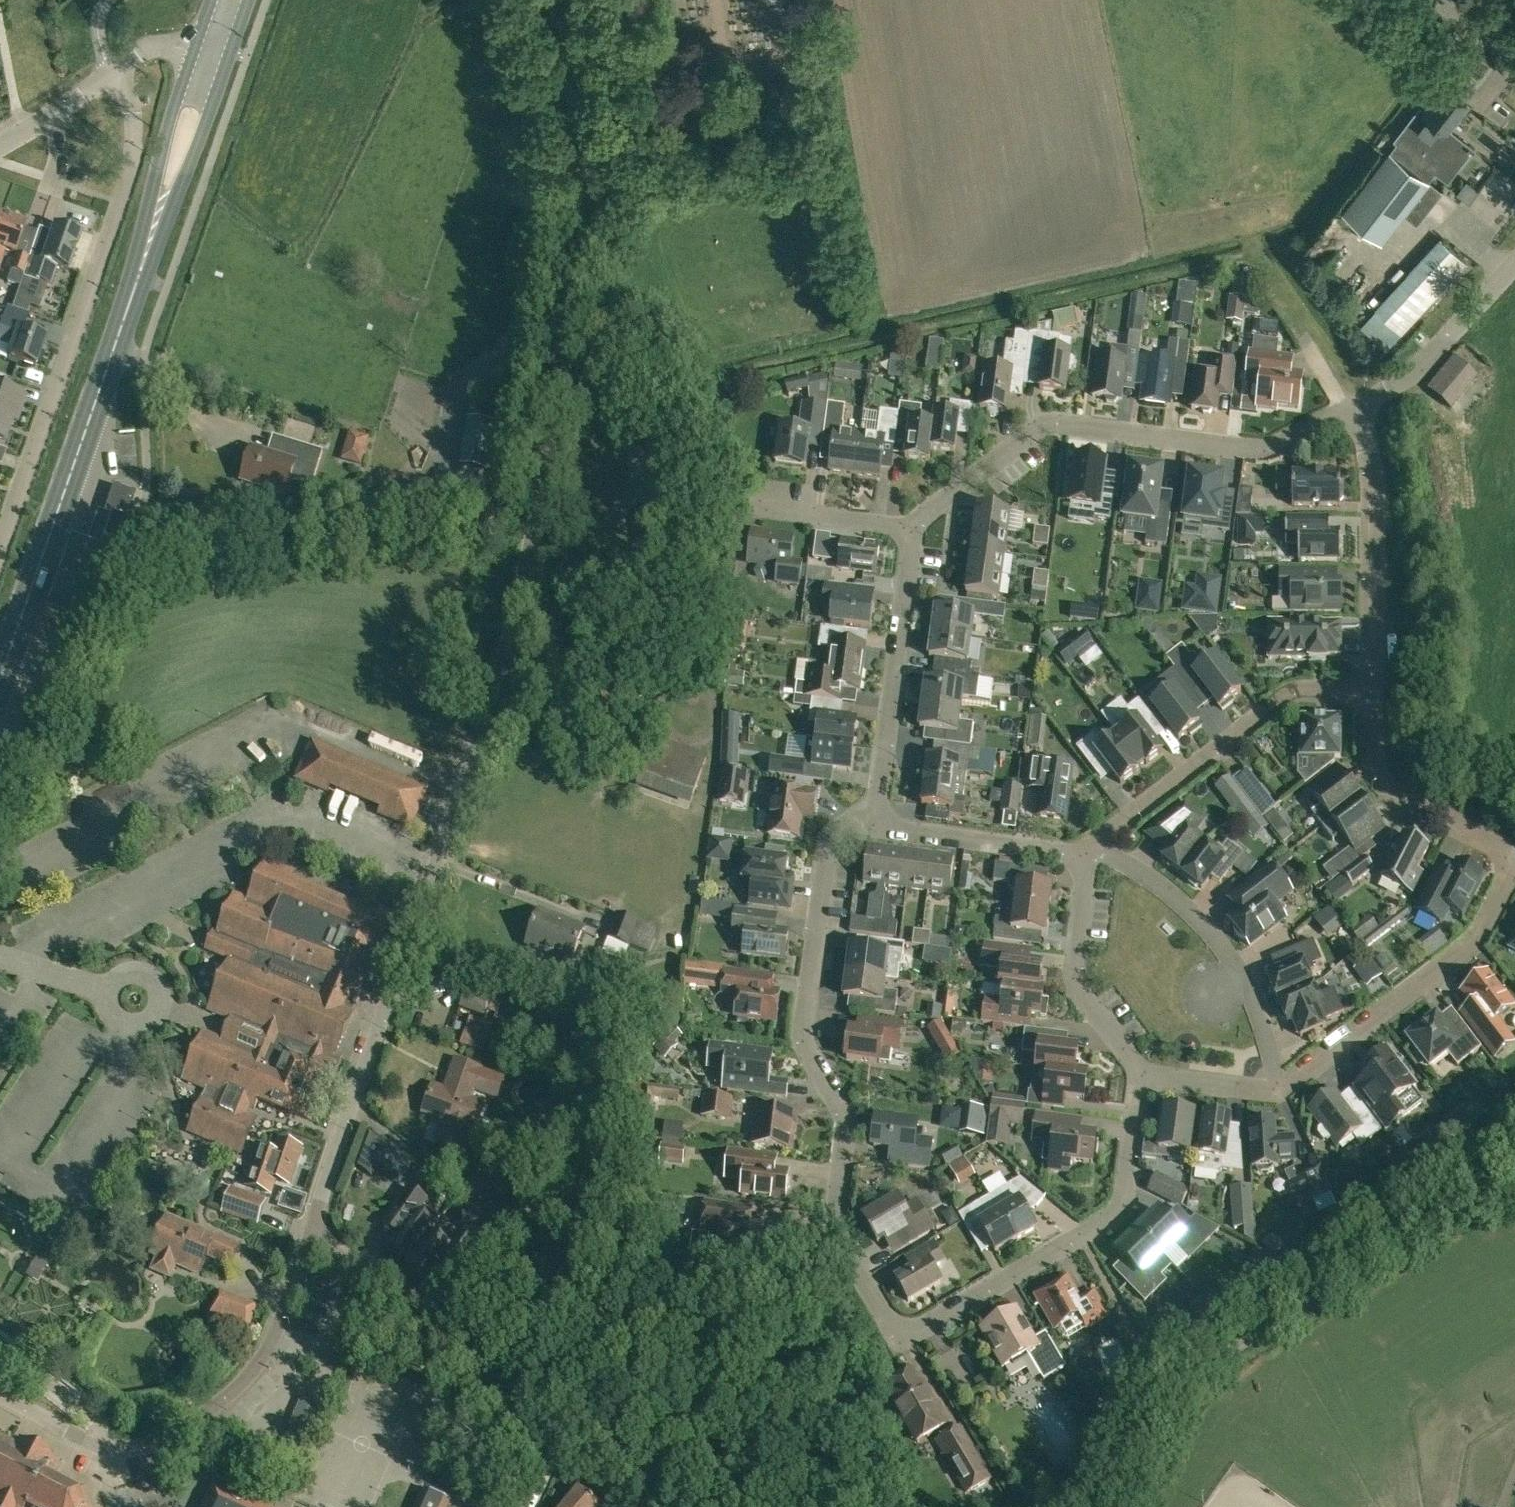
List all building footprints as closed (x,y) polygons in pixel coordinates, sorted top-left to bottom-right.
[(1468,107),(1469,106),(1443,86),(1442,87),(1429,104),(1424,111),(1420,107),(1396,139),(1437,171),(1462,140),(1449,130),(1468,107)] [(1390,150),(1341,212),(1381,243),(1404,214),(1417,224),(1443,191),(1430,181),(1429,181),(1391,150),(1390,150)] [(1468,181),(1458,193),(1470,202),(1480,190),(1468,181)] [(5,249),(15,253),(26,224),(2,216),(0,222),(0,264),(5,249)] [(50,283),(56,265),(69,270),(81,234),(54,225),(52,232),(39,228),(29,258),(19,285),(18,288),(31,293),(36,278),(50,283)] [(1442,239),(1376,309),(1401,333),(1467,263),(1442,239)] [(19,285),(29,258),(17,253),(7,281),(19,285)] [(1234,272),(1233,280),(1231,297),(1245,299),(1247,285),(1248,277),(1249,268),(1247,268),(1244,269),(1243,273),(1234,272)] [(1247,285),(1245,299),(1254,300),(1256,291),(1256,288),(1256,286),(1247,285)] [(18,288),(12,307),(24,311),(31,293),(18,288)] [(1130,308),(1145,310),(1147,297),(1132,295),(1130,308)] [(1245,299),(1231,297),(1228,319),(1242,321),(1245,299)] [(1174,303),(1173,315),(1192,318),(1194,306),(1181,304),(1174,303)] [(8,306),(0,329),(0,341),(12,345),(8,357),(35,366),(45,338),(23,331),(29,313),(24,311),(12,307),(8,306)] [(1076,316),(1074,309),(1054,314),(1056,321),(1058,329),(1061,328),(1078,324),(1076,316)] [(1013,356),(1006,355),(1004,370),(985,367),(980,408),(987,409),(988,413),(991,415),(994,416),(998,414),(1000,410),(1006,411),(1010,386),(1023,387),(1027,359),(1029,343),(1031,331),(1016,331),(1013,356)] [(1074,359),(1070,356),(1070,354),(1058,352),(1061,335),(1031,331),(1029,343),(1027,359),(1043,361),(1040,388),(1065,392),(1068,372),(1073,369),(1074,359)] [(1182,331),(1177,335),(1177,340),(1188,342),(1190,332),(1182,331)] [(1109,346),(1108,356),(1098,355),(1093,395),(1105,397),(1107,402),(1115,403),(1118,399),(1121,399),(1124,376),(1136,377),(1142,333),(1130,332),(1127,349),(1109,346)] [(1292,358),(1277,356),(1279,340),(1253,337),(1247,379),(1261,381),(1258,406),(1276,409),(1277,405),(1298,408),(1302,376),(1290,374),(1292,358)] [(943,357),(944,346),(945,341),(931,339),(929,349),(928,355),(943,357)] [(1143,402),(1169,405),(1172,376),(1186,377),(1190,342),(1170,340),(1168,353),(1164,353),(1163,361),(1149,359),(1143,402)] [(891,358),(889,376),(902,378),(904,360),(905,355),(905,351),(892,349),(891,358)] [(976,376),(979,357),(965,355),(964,355),(962,369),(962,374),(976,376)] [(1477,377),(1454,357),(1428,388),(1451,408),(1477,377)] [(1232,398),(1233,390),(1237,362),(1212,359),(1210,374),(1197,373),(1192,408),(1201,410),(1203,413),(1209,414),(1212,411),(1216,412),(1218,396),(1232,398)] [(830,383),(832,372),(832,371),(806,377),(785,382),(787,392),(811,387),(830,383)] [(1,388),(5,377),(0,375),(0,438),(5,439),(15,409),(20,411),(25,396),(1,388)] [(1243,397),(1242,410),(1256,412),(1258,399),(1243,397)] [(930,448),(931,448),(954,452),(957,433),(969,435),(973,404),(951,401),(949,413),(935,411),(933,423),(934,423),(930,448)] [(844,422),(843,422),(845,405),(828,402),(827,406),(823,436),(833,437),(829,469),(855,473),(860,432),(843,430),(844,422)] [(934,423),(933,423),(920,421),(922,405),(900,402),(899,412),(896,437),(908,439),(905,457),(930,460),(931,448),(930,448),(934,423)] [(823,436),(827,406),(802,403),(798,429),(780,426),(775,462),(805,466),(807,446),(822,448),(823,436)] [(896,437),(899,412),(880,409),(877,435),(860,432),(855,473),(880,476),(885,444),(895,445),(896,437)] [(470,418),(462,465),(490,470),(498,423),(470,418)] [(350,433),(343,458),(360,463),(368,438),(350,433)] [(252,446),(241,480),(286,495),(291,480),(312,487),(323,451),(289,440),(284,457),(252,446)] [(1100,457),(1083,454),(1082,458),(1077,458),(1074,480),(1070,479),(1067,499),(1071,499),(1071,502),(1096,506),(1095,517),(1110,519),(1113,497),(1101,495),(1105,461),(1100,461),(1100,457)] [(1159,495),(1162,469),(1130,465),(1123,517),(1149,520),(1146,543),(1166,545),(1172,504),(1163,502),(1162,495),(1159,495)] [(1190,473),(1184,518),(1185,518),(1203,520),(1203,527),(1204,527),(1229,530),(1232,504),(1218,502),(1219,493),(1221,477),(1190,473)] [(1292,473),(1292,505),(1340,505),(1340,501),(1344,498),(1344,489),(1340,486),(1340,473),(1292,473)] [(103,515),(101,523),(100,523),(105,532),(107,537),(119,541),(135,493),(113,485),(103,515)] [(1254,489),(1240,487),(1236,515),(1250,515),(1254,489)] [(975,527),(1007,531),(1010,510),(978,505),(975,527)] [(1263,518),(1239,518),(1239,542),(1254,542),(1254,532),(1263,532),(1263,518)] [(1330,519),(1286,519),(1286,543),(1298,543),(1298,559),(1340,559),(1340,531),(1330,531),(1330,519)] [(1004,553),(1007,531),(975,527),(972,549),(1004,553)] [(1033,544),(1048,546),(1050,529),(1035,527),(1033,544)] [(754,532),(750,562),(780,566),(778,582),(797,585),(800,563),(789,561),(792,537),(754,532)] [(830,539),(831,534),(817,532),(813,557),(833,560),(833,556),(840,557),(838,567),(876,572),(879,545),(842,540),(830,539)] [(1001,575),(1004,553),(972,549),(969,570),(1001,575)] [(1235,552),(1235,563),(1245,563),(1244,552),(1235,552)] [(807,574),(807,580),(815,581),(817,568),(808,566),(807,573),(807,574)] [(998,596),(1001,575),(969,570),(966,592),(998,596)] [(1032,587),(1047,589),(1049,572),(1035,570),(1032,587)] [(1336,571),(1280,571),(1280,597),(1292,597),(1291,611),(1340,611),(1340,585),(1336,585),(1336,571)] [(1187,587),(1184,611),(1217,615),(1222,580),(1198,577),(1196,589),(1187,587)] [(874,588),(827,582),(825,596),(834,598),(831,620),(869,625),(874,588)] [(1139,586),(1136,610),(1157,612),(1160,589),(1139,586)] [(1031,601),(1045,603),(1047,589),(1032,587),(1031,601)] [(936,609),(932,632),(971,637),(974,614),(1002,618),(1003,605),(951,599),(950,607),(946,610),(936,609)] [(1099,608),(1071,604),(1070,618),(1097,622),(1099,608)] [(1217,616),(1188,616),(1206,639),(1218,630),(1217,616)] [(742,619),(741,648),(755,648),(756,619),(742,619)] [(1268,621),(1268,658),(1283,658),(1309,658),(1309,660),(1326,660),(1326,655),(1338,655),(1338,656),(1340,656),(1341,654),(1340,654),(1340,625),(1341,625),(1341,623),(1338,623),(1338,624),(1321,624),(1321,621),(1319,621),(1283,621),(1268,621)] [(829,663),(863,668),(866,645),(842,641),(844,629),(821,626),(819,647),(830,649),(829,663)] [(1058,644),(1048,631),(1048,632),(1041,637),(1044,641),(1051,650),(1058,644)] [(968,661),(971,637),(932,632),(929,656),(939,658),(938,669),(954,672),(970,674),(972,661),(968,661)] [(1084,633),(1058,652),(1068,665),(1078,657),(1087,668),(1102,657),(1093,646),(1084,633)] [(1166,658),(1174,668),(1192,691),(1202,683),(1223,710),(1234,701),(1232,698),(1241,691),(1215,657),(1203,666),(1193,654),(1191,655),(1183,645),(1166,658)] [(860,691),(863,668),(829,663),(827,675),(808,672),(806,684),(795,682),(794,695),(826,699),(834,700),(836,688),(860,691)] [(733,685),(743,686),(744,681),(745,672),(736,672),(737,665),(733,665),(730,665),(729,670),(729,671),(728,670),(727,670),(725,684),(733,685)] [(1182,699),(1192,691),(1174,668),(1155,683),(1165,695),(1153,705),(1179,739),(1188,731),(1191,734),(1202,725),(1182,699)] [(980,675),(970,674),(954,672),(953,683),(926,680),(923,704),(961,709),(963,696),(977,698),(980,675)] [(998,700),(1002,679),(985,676),(982,698),(998,700)] [(1029,699),(1031,686),(1019,685),(1018,691),(1018,698),(1024,699),(1029,699)] [(826,699),(794,695),(792,705),(811,708),(809,722),(818,724),(816,739),(853,744),(857,718),(841,716),(824,714),(826,699)] [(1117,734),(1116,734),(1140,766),(1145,762),(1146,764),(1162,752),(1143,727),(1153,719),(1139,700),(1128,708),(1120,699),(1101,715),(1117,734)] [(959,721),(961,709),(923,704),(920,728),(947,731),(945,743),(957,744),(970,746),(973,723),(959,721)] [(735,715),(723,714),(721,768),(733,768),(735,715)] [(1314,778),(1334,762),(1334,757),(1340,757),(1340,717),(1301,716),(1300,756),(1311,756),(1311,774),(1314,778)] [(1029,741),(1029,743),(1044,745),(1045,734),(1030,732),(1029,741)] [(1140,766),(1116,734),(1104,743),(1096,732),(1077,747),(1091,766),(1102,758),(1121,783),(1137,771),(1135,769),(1140,766)] [(640,776),(693,794),(706,757),(653,738),(640,776)] [(850,770),(853,744),(816,739),(816,740),(807,739),(805,753),(804,761),(788,759),(772,757),(769,774),(816,781),(818,766),(834,768),(850,770)] [(312,741),(296,778),(328,791),(330,785),(382,808),(380,814),(411,827),(426,790),(312,741)] [(982,748),(970,746),(957,744),(954,760),(928,757),(925,781),(965,786),(967,772),(970,772),(971,763),(980,764),(982,748)] [(1065,819),(1071,779),(1053,777),(1055,765),(1032,762),(1029,787),(1041,789),(1038,815),(1065,819)] [(1360,798),(1344,777),(1336,766),(1307,788),(1321,805),(1311,813),(1322,827),(1360,798)] [(747,771),(721,768),(716,804),(742,807),(747,771)] [(963,798),(965,786),(925,781),(922,804),(950,808),(950,813),(963,815),(966,799),(963,798)] [(1005,785),(1002,811),(1018,813),(1021,787),(1005,785)] [(1273,809),(1276,807),(1276,806),(1259,785),(1245,795),(1253,805),(1259,813),(1262,818),(1262,817),(1273,809)] [(801,815),(813,816),(816,792),(775,786),(769,834),(798,838),(801,815)] [(991,801),(1003,803),(1004,791),(993,790),(991,801)] [(1242,792),(1232,800),(1242,813),(1253,805),(1245,795),(1242,792)] [(1384,829),(1376,818),(1360,798),(1322,827),(1333,841),(1342,834),(1356,851),(1384,829)] [(1181,872),(1204,842),(1193,833),(1204,819),(1186,805),(1150,832),(1148,834),(1167,848),(1161,856),(1163,858),(1163,862),(1169,867),(1173,866),(1181,872)] [(1253,805),(1242,813),(1248,821),(1259,813),(1253,805)] [(1273,809),(1262,817),(1270,828),(1282,820),(1273,809)] [(1417,870),(1429,847),(1404,834),(1381,878),(1412,894),(1423,873),(1417,870)] [(730,851),(732,840),(712,837),(711,848),(730,851)] [(1204,842),(1181,872),(1189,878),(1189,882),(1195,887),(1199,886),(1202,888),(1221,863),(1231,870),(1245,851),(1229,838),(1223,846),(1219,843),(1214,850),(1204,842)] [(1289,854),(1285,849),(1274,858),(1280,867),(1284,865),(1292,858),(1289,854)] [(885,885),(889,853),(868,850),(863,882),(878,884),(877,894),(870,896),(868,912),(872,913),(872,919),(852,917),(850,931),(887,936),(889,921),(881,920),(885,885)] [(783,884),(787,858),(747,853),(743,887),(752,888),(750,903),(789,908),(792,886),(783,884)] [(907,888),(911,855),(889,853),(885,885),(891,886),(907,888)] [(1333,862),(1324,869),(1333,880),(1342,873),(1343,873),(1352,866),(1343,854),(1333,862)] [(929,891),(933,858),(911,855),(907,888),(929,891)] [(1352,886),(1375,869),(1365,856),(1352,866),(1343,873),(1352,886)] [(933,858),(929,891),(950,894),(954,861),(933,858)] [(342,1055),(334,1052),(368,971),(363,969),(369,954),(371,955),(389,913),(359,901),(357,906),(292,879),(294,873),(268,862),(251,903),(236,897),(219,937),(224,939),(219,953),(233,959),(212,1010),(231,1018),(239,1021),(237,1026),(233,1024),(227,1038),(231,1040),(229,1044),(222,1041),(206,1034),(187,1079),(209,1089),(191,1132),(240,1152),(254,1118),(246,1115),(250,1106),(254,1108),(258,1099),(302,1118),(316,1085),(328,1090),(342,1055)] [(1440,866),(1428,889),(1417,910),(1441,922),(1448,907),(1463,915),(1484,875),(1458,862),(1452,872),(1440,866)] [(1014,905),(1049,910),(1052,887),(1028,884),(1030,868),(996,863),(993,880),(1009,882),(1009,886),(1012,891),(1016,891),(1014,905)] [(1291,890),(1287,884),(1272,866),(1226,901),(1236,915),(1230,919),(1234,924),(1234,929),(1235,933),(1238,936),(1241,939),(1246,940),(1250,945),(1285,918),(1274,903),(1291,890)] [(1325,891),(1333,902),(1351,888),(1343,877),(1325,891)] [(392,901),(397,887),(387,884),(383,898),(392,901)] [(733,901),(721,900),(720,913),(732,915),(733,901)] [(1046,933),(1049,910),(1014,905),(1013,919),(997,917),(994,939),(1020,942),(1021,930),(1046,933)] [(1314,918),(1322,928),(1338,916),(1330,906),(1314,918)] [(778,915),(765,913),(735,909),(732,935),(745,937),(743,954),(784,960),(788,931),(776,930),(778,915)] [(527,945),(571,962),(584,928),(539,911),(527,945)] [(1401,920),(1396,914),(1359,943),(1363,949),(1401,920)] [(638,923),(617,916),(609,939),(630,947),(638,923)] [(1350,932),(1358,943),(1378,927),(1370,916),(1350,932)] [(895,922),(889,921),(887,936),(896,937),(897,922),(895,922)] [(965,939),(967,928),(962,927),(956,927),(955,938),(965,939)] [(912,944),(921,946),(923,931),(914,930),(912,944)] [(923,931),(921,946),(929,947),(931,932),(923,931)] [(850,948),(847,974),(885,979),(898,980),(900,966),(902,966),(905,943),(878,940),(876,951),(857,949),(850,948)] [(1269,977),(1267,982),(1270,989),(1274,991),(1278,999),(1312,984),(1307,972),(1315,969),(1313,965),(1322,961),(1313,940),(1291,949),(1297,962),(1267,975),(1269,977)] [(1000,984),(1044,990),(1044,989),(1039,989),(1042,963),(1012,959),(1014,946),(986,942),(983,968),(1002,970),(1000,984)] [(770,977),(725,971),(687,966),(685,984),(722,989),(722,993),(738,995),(735,1016),(776,1022),(780,992),(768,990),(770,977)] [(1461,1012),(1474,1029),(1495,1056),(1514,1042),(1496,1019),(1514,1005),(1504,990),(1502,991),(1487,972),(1463,991),(1472,1004),(1461,1012)] [(847,974),(844,996),(869,999),(867,1011),(895,1015),(898,992),(884,990),(885,979),(847,974)] [(1043,999),(1044,990),(1000,984),(1000,985),(1005,986),(1001,1010),(985,1008),(983,1022),(1025,1028),(1026,1028),(1028,1015),(1046,1017),(1049,1000),(1043,999)] [(1312,984),(1278,999),(1281,1006),(1279,1010),(1283,1018),(1287,1020),(1288,1023),(1294,1020),(1301,1037),(1325,1026),(1323,1021),(1344,1012),(1334,988),(1317,995),(1312,984)] [(493,996),(468,987),(460,1008),(485,1016),(493,996)] [(956,991),(957,989),(952,989),(946,988),(944,1005),(944,1007),(942,1017),(953,1019),(956,991)] [(899,1007),(898,1015),(906,1016),(907,1009),(899,1007)] [(1437,1011),(1407,1034),(1430,1064),(1446,1051),(1457,1066),(1482,1047),(1463,1022),(1452,1031),(1437,1011)] [(460,1045),(483,1053),(493,1025),(470,1017),(460,1045)] [(890,1063),(892,1049),(898,1050),(902,1024),(855,1018),(853,1030),(849,1030),(846,1058),(890,1063)] [(962,1055),(942,1021),(928,1029),(948,1063),(962,1055)] [(682,1037),(675,1028),(653,1047),(660,1055),(682,1037)] [(1029,1029),(1026,1028),(1025,1028),(1022,1052),(1038,1054),(1036,1068),(1087,1074),(1075,1072),(1079,1048),(1051,1044),(1053,1032),(1029,1029)] [(727,1069),(724,1088),(767,1094),(772,1052),(712,1044),(709,1067),(727,1069)] [(1369,1079),(1354,1090),(1365,1105),(1383,1128),(1385,1131),(1426,1099),(1388,1049),(1361,1069),(1369,1079)] [(433,1086),(424,1112),(453,1122),(446,1144),(463,1150),(471,1128),(465,1126),(474,1100),(470,1099),(474,1089),(497,1097),(503,1079),(480,1070),(456,1061),(445,1090),(433,1086)] [(977,1079),(992,1082),(994,1064),(966,1061),(977,1079)] [(1084,1099),(1087,1074),(1036,1068),(1033,1091),(1029,1091),(1027,1105),(1065,1110),(1067,1097),(1084,1099)] [(643,1087),(640,1109),(650,1111),(652,1099),(677,1102),(679,1092),(643,1087)] [(1334,1090),(1309,1109),(1323,1126),(1319,1129),(1319,1133),(1324,1140),(1328,1140),(1331,1138),(1338,1146),(1353,1135),(1361,1145),(1383,1128),(1365,1105),(1352,1114),(1334,1090)] [(684,1092),(683,1099),(700,1101),(701,1095),(684,1092)] [(705,1095),(702,1115),(730,1119),(733,1099),(705,1095)] [(574,1097),(551,1101),(558,1133),(571,1130),(581,1128),(574,1097)] [(1010,1115),(1022,1116),(1024,1104),(992,1100),(991,1108),(988,1134),(987,1143),(1006,1146),(1010,1115)] [(963,1131),(988,1134),(991,1108),(966,1105),(963,1131)] [(1164,1109),(1159,1149),(1189,1152),(1194,1113),(1188,1112),(1189,1107),(1176,1106),(1175,1110),(1164,1109)] [(793,1113),(756,1108),(754,1123),(756,1123),(753,1143),(792,1148),(795,1123),(791,1123),(793,1113)] [(1096,1135),(1079,1133),(1081,1120),(1037,1114),(1033,1140),(1045,1142),(1043,1160),(1051,1161),(1049,1169),(1069,1172),(1071,1160),(1093,1163),(1093,1157),(1097,1157),(1099,1143),(1095,1142),(1096,1135)] [(1218,1172),(1222,1169),(1243,1172),(1241,1146),(1226,1144),(1230,1117),(1206,1114),(1202,1146),(1196,1145),(1192,1169),(1196,1170),(1196,1169),(1218,1172)] [(888,1161),(907,1164),(929,1167),(933,1141),(915,1138),(917,1123),(905,1122),(906,1120),(903,1116),(896,1115),(893,1118),(892,1120),(876,1118),(873,1145),(890,1147),(888,1161)] [(1275,1121),(1249,1123),(1252,1168),(1256,1167),(1258,1171),(1262,1173),(1269,1172),(1273,1170),(1274,1166),(1278,1166),(1278,1162),(1295,1161),(1294,1135),(1276,1137),(1275,1121)] [(662,1139),(681,1141),(683,1127),(664,1125),(662,1139)] [(581,1128),(571,1130),(573,1139),(576,1138),(577,1143),(584,1142),(581,1128)] [(408,1163),(367,1131),(355,1165),(367,1175),(374,1166),(394,1182),(408,1163)] [(631,1135),(628,1160),(648,1163),(651,1138),(631,1135)] [(259,1149),(248,1184),(270,1192),(275,1177),(288,1182),(299,1149),(279,1142),(275,1154),(259,1149)] [(659,1161),(683,1164),(685,1148),(661,1145),(659,1161)] [(959,1146),(941,1156),(947,1166),(965,1156),(959,1146)] [(744,1180),(742,1194),(785,1200),(786,1189),(790,1187),(791,1180),(788,1177),(789,1173),(775,1171),(776,1157),(729,1151),(726,1177),(744,1180)] [(1318,1167),(1310,1171),(1297,1177),(1298,1179),(1289,1183),(1296,1201),(1306,1196),(1309,1202),(1322,1196),(1330,1193),(1318,1167)] [(411,1181),(420,1188),(428,1176),(419,1170),(411,1181)] [(1346,1197),(1350,1191),(1353,1175),(1338,1173),(1337,1176),(1335,1190),(1338,1196),(1338,1197),(1341,1197),(1346,1197)] [(1189,1191),(1157,1175),(1150,1189),(1182,1206),(1189,1191)] [(990,1196),(1016,1240),(1037,1228),(1023,1205),(1030,1201),(1036,1207),(1044,1198),(1021,1178),(1000,1190),(1001,1190),(990,1196)] [(1255,1228),(1253,1203),(1253,1196),(1252,1185),(1232,1186),(1234,1204),(1236,1229),(1245,1228),(1246,1240),(1257,1245),(1255,1228)] [(430,1233),(431,1234),(436,1227),(418,1215),(428,1201),(408,1188),(382,1224),(395,1233),(389,1242),(412,1258),(412,1259),(430,1233)] [(256,1223),(264,1200),(232,1189),(224,1212),(256,1223)] [(996,1252),(1016,1240),(990,1196),(980,1202),(959,1214),(972,1235),(982,1229),(996,1252)] [(891,1253),(908,1243),(933,1229),(916,1201),(904,1208),(898,1197),(863,1217),(878,1242),(883,1239),(891,1253)] [(763,1227),(749,1225),(751,1209),(705,1203),(702,1230),(712,1231),(709,1253),(717,1254),(718,1254),(718,1253),(759,1258),(760,1255),(763,1252),(765,1244),(762,1240),(763,1227)] [(955,1213),(951,1207),(941,1213),(949,1227),(957,1223),(959,1222),(955,1213)] [(1198,1217),(1192,1223),(1191,1221),(1179,1232),(1158,1211),(1139,1231),(1163,1256),(1174,1245),(1188,1259),(1220,1228),(1198,1217)] [(198,1273),(206,1255),(206,1254),(230,1264),(239,1244),(216,1234),(215,1235),(169,1215),(153,1254),(198,1273)] [(1173,1265),(1163,1256),(1139,1231),(1119,1250),(1139,1271),(1128,1283),(1146,1301),(1166,1281),(1162,1276),(1173,1265)] [(412,1259),(412,1258),(407,1265),(432,1282),(448,1260),(462,1270),(478,1247),(458,1233),(449,1246),(431,1234),(430,1233),(412,1259)] [(1268,1241),(1265,1246),(1268,1251),(1274,1254),(1280,1254),(1283,1249),(1280,1244),(1273,1240),(1268,1241)] [(904,1259),(911,1270),(895,1279),(909,1302),(942,1282),(934,1267),(944,1261),(933,1243),(904,1259)] [(1069,1338),(1087,1328),(1108,1316),(1094,1291),(1078,1301),(1066,1281),(1039,1296),(1063,1337),(1069,1338)] [(254,1311),(216,1295),(207,1318),(245,1333),(254,1311)] [(724,1295),(712,1303),(717,1312),(730,1304),(724,1295)] [(1017,1309),(982,1330),(1004,1368),(1028,1353),(1044,1380),(1066,1367),(1046,1332),(1034,1339),(1017,1309)] [(944,1427),(932,1406),(936,1404),(926,1388),(924,1390),(913,1370),(885,1386),(897,1406),(895,1407),(904,1423),(906,1422),(918,1442),(944,1427)] [(302,1399),(296,1414),(313,1421),(319,1407),(302,1399)] [(1113,1409),(1111,1406),(1101,1413),(1105,1419),(1107,1422),(1111,1419),(1113,1418),(1117,1415),(1113,1409)] [(1117,1426),(1113,1420),(1108,1423),(1107,1424),(1103,1426),(1108,1434),(1111,1438),(1121,1432),(1117,1426)] [(960,1427),(937,1440),(941,1447),(951,1465),(954,1463),(956,1467),(954,1468),(966,1490),(968,1493),(991,1479),(974,1451),(972,1447),(960,1427)] [(82,1494),(85,1491),(84,1489),(80,1492),(67,1485),(69,1481),(66,1480),(64,1484),(55,1478),(57,1475),(56,1474),(59,1468),(50,1463),(53,1456),(51,1455),(49,1458),(10,1438),(8,1442),(0,1438),(0,1506),(86,1506),(82,1494)] [(216,1486),(210,1498),(202,1501),(202,1504),(200,1506),(262,1506),(216,1486)] [(425,1488),(416,1506),(467,1506),(425,1488)] [(599,1495),(593,1502),(579,1490),(565,1506),(605,1506),(608,1504),(599,1495)]
